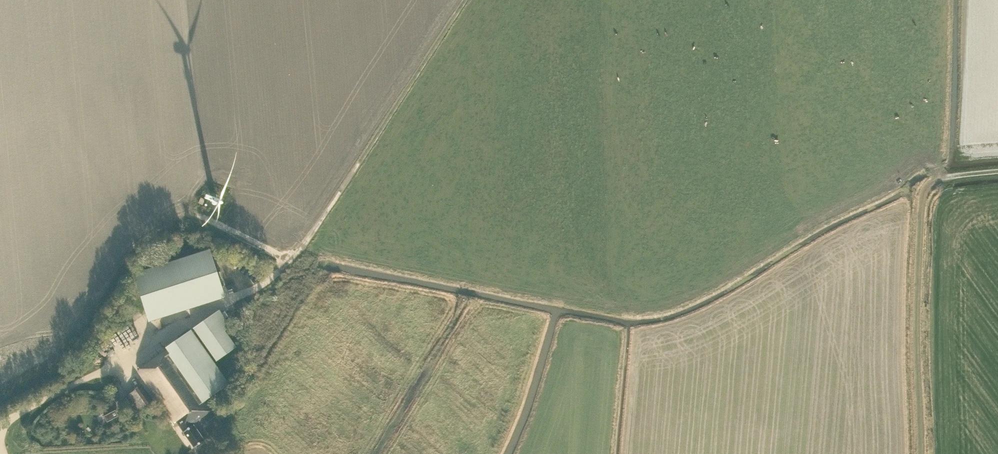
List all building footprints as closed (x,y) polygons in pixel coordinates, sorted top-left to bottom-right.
[(212,253),(135,278),(147,316),(224,292),(212,253)] [(229,267),(227,269),(226,271),(225,273),(225,275),(225,277),(225,279),(226,281),(226,283),(228,285),(229,286),(231,287),(233,288),(235,289),(237,289),(239,289),(241,289),(243,289),(245,288),(246,286),(248,285),(249,283),(250,281),(251,279),(251,277),(251,275),(251,273),(250,271),(249,269),(247,268),(246,266),(244,265),(242,264),(240,264),(238,263),(236,264),(234,264),(232,265),(230,266),(229,267)] [(217,361),(237,347),(225,331),(229,328),(217,311),(194,328),(217,361)] [(229,384),(191,330),(166,348),(168,350),(138,371),(175,423),(177,422),(184,432),(194,448),(205,440),(193,424),(212,410),(205,401),(229,384)] [(139,411),(145,406),(146,407),(154,402),(142,385),(134,390),(135,391),(128,396),(139,411)]
